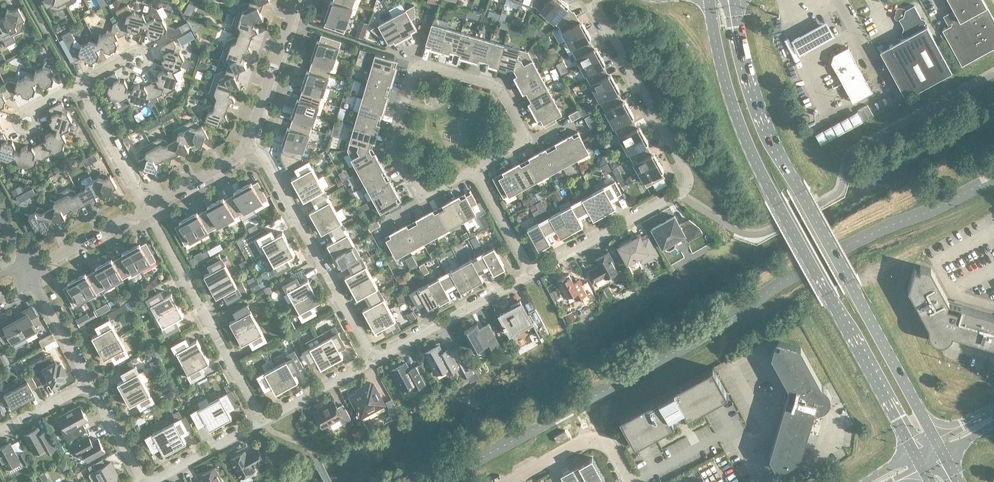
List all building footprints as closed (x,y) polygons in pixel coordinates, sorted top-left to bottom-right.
[(68,6),(64,0),(44,0),(47,6),(50,5),(51,8),(59,10),(68,6)] [(349,0),(333,0),(333,1),(331,0),(328,9),(349,16),(352,8),(352,7),(354,2),(349,0)] [(535,6),(536,7),(540,10),(540,11),(547,16),(561,0),(537,0),(535,6)] [(563,0),(561,0),(547,16),(554,22),(553,22),(554,22),(558,25),(558,26),(559,26),(577,17),(573,11),(572,11),(567,7),(569,5),(563,0)] [(955,11),(951,25),(942,29),(961,65),(993,47),(993,19),(983,0),(949,0),(955,11)] [(262,5),(249,1),(249,3),(246,2),(238,6),(235,15),(254,21),(256,17),(259,18),(263,16),(260,11),(262,5)] [(120,19),(117,21),(124,34),(130,31),(130,32),(131,31),(135,32),(135,33),(141,30),(143,25),(145,26),(145,27),(147,21),(143,13),(141,14),(136,12),(135,11),(132,12),(128,4),(115,11),(120,19)] [(415,17),(414,5),(406,9),(405,10),(400,12),(400,13),(392,17),(403,37),(407,34),(411,32),(410,30),(415,27),(416,29),(411,19),(415,17)] [(915,91),(952,71),(926,25),(925,26),(924,23),(924,22),(925,22),(925,21),(925,20),(925,19),(924,19),(924,18),(923,18),(922,18),(921,18),(914,5),(900,12),(902,16),(911,33),(890,45),(915,91)] [(8,15),(4,18),(13,35),(22,31),(24,23),(23,20),(25,18),(19,7),(13,10),(8,8),(7,8),(6,12),(8,15)] [(349,16),(328,9),(324,19),(327,20),(325,26),(344,32),(344,31),(345,27),(346,27),(346,26),(349,16)] [(254,21),(235,15),(232,24),(236,31),(239,33),(238,35),(250,39),(252,34),(257,31),(258,32),(258,31),(256,27),(253,26),(254,21)] [(156,18),(155,16),(147,21),(145,27),(146,26),(148,27),(147,32),(150,38),(151,37),(150,37),(151,36),(155,37),(155,38),(155,39),(156,38),(159,44),(182,32),(179,26),(175,29),(167,26),(163,19),(161,20),(156,18)] [(187,17),(186,19),(188,22),(191,27),(193,31),(201,22),(187,17)] [(403,37),(392,17),(385,21),(384,21),(380,24),(380,23),(378,24),(370,29),(380,36),(384,34),(389,44),(390,43),(389,41),(393,39),(395,41),(403,37)] [(579,22),(577,17),(559,26),(559,27),(562,31),(562,32),(566,40),(586,29),(582,21),(579,22)] [(3,39),(6,46),(16,40),(13,35),(4,18),(0,20),(0,38),(3,39)] [(124,34),(117,21),(113,23),(111,31),(107,30),(106,32),(101,34),(99,34),(97,42),(100,48),(100,47),(102,46),(104,50),(111,52),(111,51),(111,50),(114,48),(115,49),(116,49),(117,43),(115,39),(118,37),(118,38),(119,38),(118,37),(124,34)] [(188,22),(179,26),(182,32),(191,27),(188,22)] [(834,40),(825,22),(788,42),(798,59),(834,40)] [(433,23),(432,23),(425,44),(426,45),(427,43),(432,44),(431,47),(440,49),(446,28),(438,25),(437,25),(433,24),(433,23)] [(455,30),(446,28),(440,49),(449,52),(450,49),(455,51),(454,53),(455,53),(461,32),(460,31),(460,32),(455,30),(456,30),(455,30)] [(191,29),(178,37),(182,44),(195,37),(191,29)] [(591,37),(586,29),(566,40),(570,47),(571,48),(573,52),(573,53),(591,43),(588,38),(591,37)] [(100,48),(97,42),(89,40),(88,42),(83,44),(81,44),(80,48),(72,46),(74,38),(70,31),(62,35),(75,60),(81,57),(82,58),(82,57),(84,56),(86,60),(93,62),(93,61),(93,60),(96,58),(97,59),(99,53),(97,48),(99,47),(100,48)] [(462,32),(461,32),(455,53),(455,51),(461,52),(460,55),(469,58),(475,36),(467,34),(467,33),(466,33),(461,32),(462,32)] [(341,41),(322,34),(320,40),(317,40),(313,50),(335,57),(338,48),(339,47),(340,42),(341,41)] [(546,34),(541,37),(545,45),(551,42),(546,34)] [(250,39),(238,35),(237,37),(234,36),(227,40),(223,49),(242,55),(244,51),(247,52),(252,50),(251,50),(248,45),(250,39)] [(483,38),(475,36),(469,58),(478,60),(479,58),(484,59),(483,61),(483,62),(490,40),(489,40),(484,39),(484,38),(483,38)] [(168,68),(168,69),(182,73),(184,67),(188,68),(190,60),(184,58),(180,50),(175,49),(176,44),(174,40),(161,47),(164,53),(163,54),(164,54),(164,55),(163,58),(162,59),(165,65),(169,66),(169,69),(168,68)] [(490,40),(483,62),(484,62),(484,59),(489,61),(489,64),(498,66),(504,44),(496,42),(495,42),(490,40)] [(594,48),(591,43),(573,53),(574,54),(574,53),(576,58),(576,59),(576,58),(581,66),(601,55),(596,47),(594,48)] [(512,47),(504,44),(498,66),(507,69),(507,66),(512,68),(512,70),(528,51),(519,49),(518,48),(513,47),(512,47)] [(833,55),(831,62),(853,102),(872,91),(848,47),(833,55)] [(242,55),(223,49),(220,58),(224,66),(227,67),(226,69),(239,73),(241,68),(246,65),(246,66),(247,65),(244,61),(241,60),(242,55)] [(335,57),(313,50),(310,59),(313,60),(311,65),(330,72),(330,71),(332,66),(332,65),(335,57)] [(532,59),(528,51),(512,70),(513,71),(515,70),(517,74),(515,75),(519,84),(539,73),(535,65),(535,64),(535,65),(532,60),(533,60),(532,59)] [(397,60),(375,54),(375,55),(374,60),(373,60),(373,61),(371,69),(393,75),(395,66),(393,65),(394,60),(397,61),(397,60)] [(605,63),(601,55),(581,66),(585,74),(587,79),(588,79),(605,70),(603,65),(605,63)] [(60,69),(53,56),(49,58),(46,57),(43,65),(42,67),(38,69),(36,69),(33,77),(36,83),(37,83),(36,82),(38,81),(41,85),(47,87),(47,86),(47,85),(50,83),(51,84),(52,84),(54,78),(51,73),(54,72),(54,73),(55,73),(54,72),(60,69)] [(562,59),(556,63),(558,67),(565,64),(562,59)] [(330,72),(311,65),(309,71),(307,70),(304,78),(325,86),(328,78),(328,77),(330,72)] [(183,73),(182,73),(168,69),(169,69),(168,72),(163,70),(157,74),(158,74),(159,75),(158,78),(157,79),(156,78),(156,79),(156,80),(151,83),(158,96),(161,94),(163,89),(168,91),(175,87),(177,90),(181,88),(180,86),(182,81),(184,80),(182,76),(183,73)] [(239,73),(226,69),(225,71),(222,70),(215,74),(212,83),(231,90),(232,85),(236,86),(240,84),(239,84),(237,79),(239,73)] [(393,75),(371,69),(369,77),(368,77),(368,78),(367,83),(388,89),(386,89),(387,83),(390,84),(393,75)] [(608,75),(605,70),(588,79),(588,80),(590,84),(591,85),(595,92),(615,81),(610,73),(608,75)] [(124,108),(132,104),(128,96),(130,90),(129,90),(126,90),(128,85),(125,79),(124,79),(124,80),(123,80),(120,79),(120,78),(119,78),(115,72),(103,79),(105,83),(109,85),(108,90),(112,98),(114,97),(119,98),(124,108)] [(543,80),(539,73),(519,84),(524,92),(526,91),(529,95),(527,96),(527,97),(547,86),(546,85),(544,81),(544,80),(543,80)] [(8,80),(5,82),(12,95),(17,92),(18,93),(18,92),(20,90),(23,95),(29,97),(29,96),(29,95),(32,93),(33,93),(33,94),(34,94),(36,87),(33,83),(36,82),(36,83),(33,77),(25,74),(24,76),(19,79),(17,78),(16,83),(8,80)] [(325,86),(304,78),(301,87),(303,88),(301,93),(321,100),(321,99),(322,95),(323,94),(322,94),(325,86)] [(619,90),(615,81),(595,92),(599,100),(599,101),(602,105),(602,106),(620,96),(617,91),(619,90)] [(5,82),(1,85),(0,88),(0,107),(5,104),(4,104),(4,103),(5,100),(6,99),(6,100),(6,99),(6,98),(12,95),(5,82)] [(158,96),(151,83),(145,86),(144,85),(144,86),(143,86),(140,85),(139,84),(140,84),(139,84),(133,87),(132,91),(130,91),(130,90),(128,96),(132,104),(134,103),(139,104),(140,106),(147,102),(149,105),(150,105),(156,115),(165,111),(157,96),(158,96)] [(231,90),(212,83),(209,92),(212,100),(215,101),(215,103),(227,107),(229,102),(234,99),(234,100),(235,99),(233,95),(229,94),(231,90)] [(388,89),(367,83),(366,84),(367,84),(365,89),(363,98),(384,104),(387,95),(384,94),(386,89),(388,90),(388,89)] [(547,86),(527,97),(529,96),(532,100),(529,102),(534,110),(554,99),(550,92),(549,91),(547,87),(547,86)] [(321,100),(301,93),(300,99),(297,98),(294,107),(315,114),(318,106),(319,105),(320,101),(321,100)] [(622,101),(620,96),(602,106),(603,106),(605,110),(605,111),(609,119),(629,108),(625,100),(622,101)] [(384,104),(363,98),(360,106),(360,107),(358,111),(358,112),(380,118),(378,117),(379,112),(382,113),(384,104)] [(558,107),(554,99),(534,110),(538,118),(541,117),(543,122),(541,123),(542,123),(544,122),(546,126),(545,126),(545,127),(556,121),(554,117),(561,113),(561,112),(558,107)] [(584,100),(577,103),(580,109),(587,105),(584,100)] [(56,130),(62,132),(70,128),(69,126),(70,121),(72,120),(68,112),(62,110),(64,106),(62,102),(49,109),(52,115),(51,115),(51,116),(52,116),(52,117),(51,120),(50,120),(53,126),(57,128),(57,130),(56,130)] [(227,107),(215,103),(214,105),(211,104),(203,108),(200,117),(219,124),(221,119),(224,120),(229,118),(228,118),(225,113),(227,107)] [(873,115),(868,105),(858,110),(863,121),(873,115)] [(315,114),(294,107),(291,115),(294,116),(292,122),(311,128),(312,123),(313,123),(313,122),(315,114)] [(586,107),(580,110),(583,115),(589,112),(586,107)] [(582,114),(579,108),(568,114),(572,120),(582,114)] [(634,116),(629,108),(609,119),(613,126),(614,127),(616,131),(616,132),(634,122),(631,117),(634,116)] [(380,118),(358,112),(358,113),(357,117),(356,118),(354,126),(376,133),(379,124),(376,123),(377,118),(380,119),(380,118)] [(591,114),(585,117),(591,128),(596,124),(591,114)] [(190,120),(182,125),(191,143),(195,140),(197,144),(202,145),(202,144),(201,144),(203,139),(209,136),(202,124),(200,125),(198,123),(190,120)] [(335,121),(332,128),(340,130),(342,123),(335,121)] [(311,128),(292,122),(290,127),(287,126),(284,135),(306,142),(309,134),(310,129),(311,129),(311,128)] [(637,127),(634,122),(616,132),(617,132),(619,137),(619,138),(620,137),(624,145),(644,134),(639,126),(637,127)] [(191,143),(182,125),(173,130),(171,138),(172,140),(170,142),(177,153),(182,150),(187,152),(187,153),(188,153),(189,148),(187,145),(191,143)] [(376,133),(354,126),(352,135),(351,135),(350,140),(350,141),(347,150),(371,147),(369,146),(371,141),(373,142),(376,133)] [(62,132),(56,130),(56,131),(56,133),(51,132),(45,135),(45,136),(46,135),(46,136),(45,140),(44,140),(44,141),(38,144),(45,157),(49,155),(51,150),(56,152),(64,148),(63,146),(64,141),(66,140),(62,132)] [(589,151),(578,132),(577,132),(578,134),(574,136),(572,134),(564,139),(575,159),(582,154),(582,155),(583,154),(587,152),(589,151)] [(15,157),(17,151),(17,152),(14,151),(16,147),(12,141),(11,142),(8,141),(7,140),(8,140),(7,139),(6,140),(3,134),(0,135),(0,159),(2,158),(7,160),(8,162),(15,157)] [(648,142),(644,134),(624,145),(628,153),(631,158),(630,158),(631,158),(648,149),(646,144),(648,142)] [(306,142),(284,135),(281,144),(284,145),(282,150),(282,151),(281,153),(281,156),(282,159),(283,162),(286,167),(286,168),(287,168),(303,159),(302,159),(301,157),(301,156),(303,151),(306,142)] [(159,138),(150,142),(160,160),(164,158),(166,161),(170,162),(170,161),(171,156),(177,153),(170,142),(168,143),(167,140),(159,138)] [(575,159),(564,139),(556,143),(557,146),(552,148),(551,146),(562,166),(562,165),(567,163),(575,159)] [(160,160),(150,142),(142,147),(139,155),(141,158),(138,159),(139,160),(145,170),(145,171),(150,168),(156,169),(156,170),(158,165),(156,162),(160,160)] [(45,157),(38,144),(33,147),(32,146),(32,147),(31,148),(28,147),(27,146),(27,145),(21,148),(20,153),(17,152),(18,151),(17,151),(15,157),(20,165),(21,164),(27,166),(28,167),(36,163),(37,158),(42,159),(45,157)] [(562,166),(551,146),(552,148),(547,151),(546,148),(538,153),(549,173),(556,169),(557,169),(557,168),(561,166),(562,166)] [(371,148),(371,147),(347,150),(351,158),(352,159),(354,163),(355,164),(359,171),(379,161),(374,152),(372,154),(369,149),(371,148)] [(651,154),(648,149),(631,158),(631,159),(634,163),(633,163),(634,164),(638,171),(658,160),(654,152),(651,154)] [(94,153),(88,157),(91,162),(97,159),(94,153)] [(549,173),(538,153),(529,158),(531,160),(526,162),(525,160),(525,161),(535,180),(536,180),(540,177),(540,178),(541,177),(549,173)] [(663,170),(658,160),(638,171),(643,180),(643,181),(646,185),(646,186),(646,187),(664,177),(661,171),(663,170)] [(291,178),(297,189),(318,178),(312,167),(309,161),(297,168),(300,173),(291,178)] [(383,169),(379,161),(359,171),(363,179),(363,180),(366,184),(366,185),(386,174),(384,175),(381,170),(383,169)] [(535,180),(525,161),(524,161),(525,163),(521,165),(520,163),(511,167),(522,187),(530,183),(531,183),(530,183),(535,180),(535,181),(535,180)] [(522,187),(511,167),(503,172),(504,174),(500,177),(499,175),(498,175),(499,177),(494,180),(493,178),(503,198),(504,198),(504,197),(509,195),(510,194),(514,192),(515,192),(515,191),(522,187)] [(90,175),(99,193),(103,191),(105,194),(110,195),(110,194),(111,189),(117,186),(110,174),(108,176),(106,173),(100,171),(100,172),(99,176),(93,180),(90,175)] [(386,174),(366,185),(369,190),(373,198),(393,187),(389,179),(386,180),(384,175),(386,174)] [(99,193),(90,175),(90,176),(81,180),(79,188),(81,191),(78,192),(85,204),(90,201),(95,202),(95,203),(96,203),(97,198),(95,195),(99,193)] [(324,189),(318,178),(297,189),(303,200),(312,196),(315,201),(327,194),(324,189)] [(615,180),(610,183),(616,195),(621,192),(615,180)] [(627,180),(621,183),(625,190),(630,187),(627,180)] [(268,199),(258,182),(251,185),(250,183),(241,187),(252,207),(260,203),(261,203),(266,200),(267,200),(268,199)] [(616,195),(610,183),(604,186),(593,192),(604,213),(615,207),(611,198),(616,195)] [(19,185),(13,189),(16,194),(22,190),(19,185)] [(252,207),(241,187),(233,192),(235,194),(230,197),(239,215),(240,214),(244,212),(245,212),(245,211),(252,207)] [(398,195),(393,187),(373,198),(377,205),(378,206),(380,210),(381,212),(400,201),(400,200),(398,201),(395,196),(398,195)] [(32,188),(27,190),(30,196),(35,193),(32,188)] [(67,188),(58,193),(68,210),(72,208),(74,211),(78,213),(79,212),(78,212),(80,206),(85,204),(78,192),(76,193),(75,190),(67,188)] [(477,203),(470,190),(469,191),(471,193),(466,195),(465,193),(464,194),(465,196),(461,198),(459,196),(451,200),(462,220),(469,216),(470,216),(474,213),(475,214),(476,213),(472,206),(476,203),(477,204),(477,203)] [(557,190),(552,193),(555,198),(560,195),(557,190)] [(604,213),(593,192),(582,198),(577,201),(583,213),(588,210),(593,219),(604,213)] [(68,210),(58,193),(60,197),(54,201),(50,199),(49,199),(47,205),(49,208),(47,209),(53,221),(58,218),(64,219),(64,220),(66,216),(64,212),(68,210)] [(330,200),(327,194),(315,201),(318,206),(309,211),(315,222),(336,211),(330,199),(330,200)] [(239,215),(230,197),(224,200),(223,197),(215,202),(226,222),(233,218),(234,218),(234,217),(239,215)] [(462,220),(451,200),(443,205),(444,207),(440,210),(438,208),(449,228),(449,227),(454,225),(455,225),(454,224),(462,220)] [(583,213),(577,201),(571,204),(560,210),(572,231),(583,225),(578,216),(583,213)] [(226,222),(215,202),(207,206),(208,209),(203,211),(213,229),(218,226),(219,226),(218,226),(226,222)] [(537,207),(544,219),(551,231),(556,228),(560,237),(572,231),(560,210),(550,216),(543,204),(537,207)] [(48,224),(53,221),(47,209),(45,210),(43,208),(37,206),(36,211),(29,214),(25,213),(25,212),(24,212),(22,218),(27,226),(33,222),(36,228),(40,225),(42,228),(47,230),(47,229),(46,229),(48,224)] [(449,228),(438,208),(439,210),(434,213),(433,210),(425,215),(436,235),(443,231),(444,230),(448,228),(449,228)] [(213,229),(203,211),(198,214),(197,212),(189,216),(200,236),(207,232),(208,232),(212,229),(213,229)] [(342,222),(336,211),(315,222),(321,233),(330,228),(333,234),(345,227),(342,222)] [(485,213),(479,217),(485,227),(491,223),(485,213)] [(436,235),(425,215),(417,219),(418,222),(413,224),(412,222),(423,242),(427,239),(428,239),(436,235)] [(200,236),(189,216),(181,221),(182,223),(175,227),(185,245),(186,244),(185,244),(190,242),(191,241),(200,236)] [(674,244),(674,242),(673,240),(684,234),(688,240),(702,232),(699,227),(689,219),(679,224),(674,216),(666,220),(666,222),(662,224),(661,223),(652,228),(662,246),(664,245),(665,247),(667,248),(669,248),(673,246),(674,244)] [(352,217),(344,221),(346,226),(354,221),(352,217)] [(380,225),(377,219),(367,224),(370,230),(380,225)] [(551,231),(544,219),(539,222),(527,228),(538,249),(550,242),(545,234),(551,231)] [(423,242),(412,222),(412,223),(413,224),(408,227),(407,225),(398,229),(409,249),(417,245),(418,245),(422,242),(423,242)] [(347,232),(345,227),(333,234),(335,239),(327,243),(333,254),(354,243),(348,232),(347,232)] [(409,249),(398,229),(390,234),(391,236),(387,239),(386,237),(385,237),(396,257),(397,256),(401,254),(402,253),(409,249)] [(262,243),(268,254),(288,243),(282,232),(274,236),(271,231),(259,237),(262,243)] [(619,246),(627,262),(632,271),(642,266),(641,263),(658,254),(647,235),(648,237),(642,240),(639,235),(619,246)] [(477,236),(471,239),(476,248),(481,245),(477,236)] [(242,239),(237,241),(240,247),(245,244),(242,239)] [(156,260),(146,243),(139,246),(138,244),(130,249),(141,268),(148,264),(148,265),(149,264),(155,261),(156,260)] [(294,254),(288,243),(268,254),(274,265),(269,268),(272,274),(289,264),(286,259),(294,254)] [(360,254),(354,243),(333,254),(339,266),(348,261),(350,266),(362,260),(360,254)] [(482,253),(477,256),(484,268),(489,265),(493,273),(505,267),(494,246),(482,253)] [(141,268),(130,249),(122,253),(123,255),(118,258),(128,276),(128,275),(132,273),(133,273),(141,268)] [(388,250),(383,253),(387,261),(393,258),(388,250)] [(595,259),(598,265),(589,271),(594,281),(604,276),(605,278),(618,270),(608,252),(595,259)] [(412,255),(405,259),(410,269),(418,265),(412,255)] [(484,268),(477,256),(472,259),(472,258),(461,265),(472,285),(483,279),(478,271),(484,268)] [(128,276),(118,258),(113,261),(112,259),(103,263),(114,283),(122,279),(123,279),(123,278),(127,276),(128,276)] [(204,275),(210,286),(231,274),(225,263),(224,263),(221,258),(209,264),(212,270),(204,275)] [(365,265),(362,260),(350,266),(353,271),(345,276),(351,287),(372,276),(365,265)] [(114,283),(103,263),(95,267),(97,270),(92,272),(101,290),(102,290),(106,287),(106,288),(107,287),(114,283)] [(472,285),(461,265),(450,271),(444,274),(451,286),(456,283),(461,291),(472,285)] [(914,267),(908,288),(928,326),(928,327),(928,329),(928,330),(928,332),(928,333),(929,335),(929,336),(930,337),(931,339),(932,339),(934,340),(935,341),(937,342),(938,342),(940,342),(941,342),(942,342),(944,342),(945,341),(946,341),(947,340),(948,340),(949,339),(950,338),(951,336),(952,335),(952,334),(952,333),(993,345),(993,314),(949,301),(931,268),(920,265),(919,270),(915,268),(915,267),(914,267)] [(101,290),(92,272),(87,275),(85,273),(77,277),(88,297),(96,293),(101,290),(101,291),(101,290)] [(573,282),(569,273),(557,280),(562,289),(560,290),(563,296),(565,294),(566,296),(572,293),(576,299),(587,293),(579,278),(573,282)] [(236,285),(231,274),(210,286),(216,297),(222,293),(228,304),(242,296),(247,293),(241,282),(236,285)] [(263,274),(258,277),(262,286),(268,283),(263,274)] [(451,286),(444,274),(439,277),(439,276),(428,282),(439,303),(450,297),(446,288),(451,286)] [(378,287),(372,276),(351,287),(357,298),(365,294),(368,299),(380,292),(377,287),(378,287)] [(402,276),(397,278),(400,284),(405,281),(402,276)] [(88,297),(77,277),(69,282),(70,284),(63,288),(73,306),(74,305),(78,303),(79,302),(88,297)] [(287,290),(293,301),(314,290),(308,279),(299,283),(296,277),(284,284),(288,290),(287,290)] [(256,279),(248,283),(253,291),(260,287),(256,279)] [(439,303),(428,282),(417,288),(417,289),(411,292),(418,304),(424,301),(428,309),(439,303)] [(269,285),(264,288),(267,293),(272,291),(269,285)] [(262,289),(256,292),(260,299),(265,296),(262,289)] [(320,301),(314,290),(293,301),(299,312),(300,312),(303,318),(315,311),(312,305),(320,301)] [(151,304),(157,315),(177,304),(171,293),(163,297),(160,291),(148,298),(151,304)] [(383,298),(380,292),(368,299),(371,304),(363,309),(369,320),(389,308),(383,297),(383,298)] [(403,293),(397,297),(400,302),(406,299),(403,293)] [(519,329),(532,322),(539,336),(548,331),(534,307),(528,310),(529,313),(528,314),(520,300),(510,305),(512,308),(500,315),(505,324),(503,325),(505,328),(506,327),(510,334),(512,333),(516,334),(519,329)] [(124,303),(117,307),(120,312),(127,309),(124,303)] [(183,315),(177,304),(157,315),(163,326),(169,337),(181,330),(175,319),(183,315)] [(230,321),(236,332),(256,321),(250,310),(247,304),(235,311),(238,317),(230,321)] [(13,316),(23,335),(25,339),(37,332),(36,330),(42,326),(31,306),(30,306),(32,309),(22,315),(21,311),(13,316)] [(395,320),(389,308),(369,320),(375,331),(383,326),(386,332),(398,325),(395,320)] [(412,311),(407,314),(411,322),(416,319),(412,311)] [(572,311),(564,315),(567,321),(575,317),(572,311)] [(13,316),(5,320),(6,323),(0,327),(0,336),(3,342),(10,338),(11,342),(23,335),(13,316)] [(92,336),(98,347),(119,336),(112,325),(109,319),(97,326),(100,331),(92,336)] [(262,332),(256,321),(236,332),(242,344),(250,339),(253,345),(265,338),(262,332)] [(291,323),(284,327),(288,335),(296,330),(291,323)] [(480,329),(477,324),(464,331),(475,350),(487,343),(489,348),(498,343),(488,323),(482,327),(480,329)] [(334,327),(318,336),(332,362),(343,356),(338,347),(344,344),(337,332),(334,327)] [(55,339),(52,333),(38,340),(41,346),(43,345),(55,339)] [(125,347),(119,336),(98,347),(104,358),(112,353),(116,359),(128,353),(124,347),(125,347)] [(332,362),(318,336),(307,342),(310,347),(304,351),(310,362),(316,359),(321,368),(332,362)] [(176,351),(182,362),(203,350),(197,339),(188,344),(185,338),(173,345),(176,350),(176,351)] [(58,344),(55,339),(43,345),(46,350),(58,344)] [(781,468),(800,458),(814,409),(817,409),(818,409),(820,409),(821,409),(823,408),(824,408),(826,407),(827,406),(827,405),(828,404),(829,403),(830,401),(830,400),(830,399),(830,398),(830,396),(830,395),(830,393),(829,392),(829,391),(828,390),(827,388),(826,387),(824,386),(823,386),(822,385),(821,385),(801,347),(779,341),(779,342),(780,342),(779,346),(774,345),(771,356),(789,388),(769,456),(775,466),(779,464),(781,468)] [(438,345),(424,352),(436,374),(445,369),(447,373),(458,367),(458,366),(461,365),(456,357),(454,358),(449,349),(442,352),(438,345)] [(209,361),(203,350),(182,362),(188,373),(192,378),(204,372),(200,366),(209,361)] [(287,360),(275,366),(287,386),(298,380),(293,372),(304,366),(295,350),(284,355),(287,360)] [(465,372),(472,368),(463,353),(456,356),(456,357),(461,365),(465,372)] [(45,366),(44,365),(41,359),(31,365),(41,384),(45,381),(50,383),(51,386),(52,386),(52,385),(56,383),(56,384),(57,383),(56,382),(64,378),(62,375),(66,373),(60,362),(56,364),(55,360),(45,366)] [(476,362),(470,365),(474,372),(480,369),(476,362)] [(410,370),(406,363),(392,370),(402,390),(411,385),(413,389),(425,383),(416,367),(410,370)] [(117,383),(124,394),(144,383),(138,371),(138,372),(135,366),(123,372),(126,378),(117,383)] [(287,386),(275,366),(264,372),(253,378),(260,390),(271,384),(276,392),(287,386)] [(160,367),(154,370),(157,376),(163,372),(160,367)] [(713,367),(712,367),(619,417),(619,418),(620,418),(634,444),(634,445),(674,423),(670,416),(675,413),(675,414),(676,414),(677,414),(678,414),(678,413),(679,413),(679,412),(678,411),(684,408),(687,415),(687,416),(727,394),(712,367),(713,367)] [(10,407),(34,394),(31,389),(37,386),(28,370),(22,374),(26,381),(3,393),(4,395),(7,401),(10,407)] [(370,382),(363,386),(362,386),(362,387),(362,388),(363,389),(349,396),(360,415),(373,407),(374,410),(384,404),(373,383),(371,384),(370,382)] [(150,394),(144,383),(124,394),(130,405),(138,400),(141,406),(153,399),(150,394)] [(220,396),(209,402),(220,423),(232,417),(227,408),(233,405),(226,393),(220,396)] [(390,415),(398,410),(392,398),(386,401),(389,408),(387,409),(390,415)] [(220,423),(209,402),(198,408),(192,411),(199,423),(205,420),(209,429),(220,423)] [(339,418),(340,419),(342,423),(351,418),(344,406),(338,410),(334,402),(328,405),(328,406),(324,409),(323,408),(314,413),(322,427),(339,418)] [(79,435),(74,427),(88,420),(80,405),(59,417),(64,427),(61,429),(68,441),(79,435)] [(175,421),(164,427),(175,448),(186,442),(181,433),(187,430),(180,418),(175,421)] [(47,446),(50,451),(56,447),(46,429),(40,432),(37,427),(24,434),(34,453),(47,446)] [(175,448),(164,427),(152,433),(153,433),(147,436),(153,448),(159,445),(164,454),(175,448)] [(557,442),(568,436),(565,430),(554,436),(557,442)] [(359,431),(353,434),(356,439),(362,436),(359,431)] [(92,441),(88,435),(73,444),(79,454),(83,452),(87,461),(105,451),(98,438),(92,441)] [(10,442),(0,447),(0,456),(7,468),(20,461),(10,442)] [(65,443),(59,446),(62,452),(68,449),(65,443)] [(246,454),(244,451),(230,459),(241,478),(255,470),(253,466),(264,460),(257,448),(246,454)] [(24,450),(19,453),(25,464),(30,461),(24,450)] [(592,457),(561,474),(565,481),(605,481),(592,457)] [(101,481),(116,481),(119,480),(113,470),(115,469),(111,462),(105,464),(102,459),(88,466),(91,472),(90,473),(89,474),(93,481),(99,481),(101,481)] [(71,465),(69,465),(70,468),(74,473),(74,474),(75,473),(80,470),(78,466),(75,465),(72,467),(71,465)] [(204,479),(199,481),(223,481),(215,467),(201,474),(204,479)] [(45,473),(40,476),(43,481),(48,478),(45,473)]
